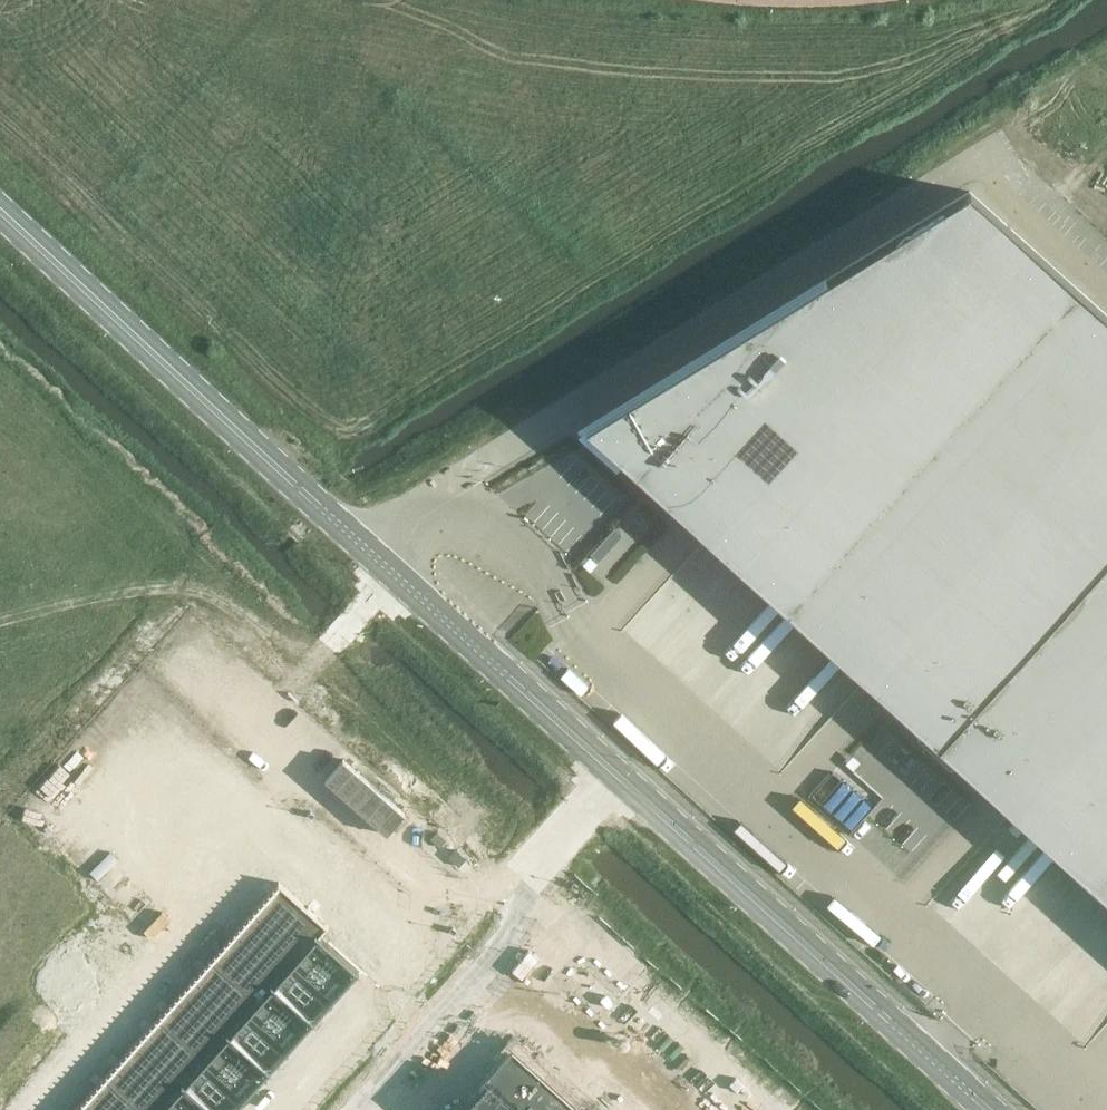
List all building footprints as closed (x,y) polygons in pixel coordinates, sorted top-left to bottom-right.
[(585,426),(1106,896),(1106,314),(970,190),(585,426)] [(269,1071),(271,1072),(270,1070),(314,1022),(315,1023),(316,1022),(314,1021),(358,973),(359,974),(360,973),(358,972),(359,971),(319,936),(322,932),(323,933),(324,932),(323,931),(327,927),(328,926),(279,882),(74,1109),(235,1109),(269,1071)] [(512,1046),(455,1109),(584,1109),(512,1046)]
